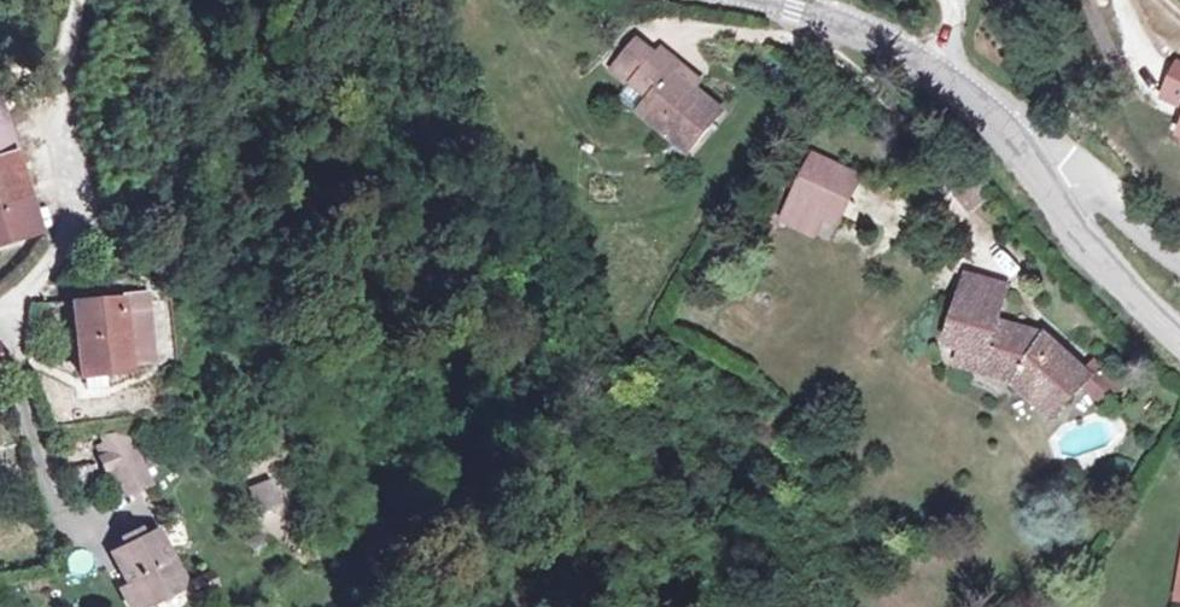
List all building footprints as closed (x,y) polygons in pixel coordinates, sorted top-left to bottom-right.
[(738,118),(649,38),(602,90),(691,170),(738,118)] [(1167,95),(1179,100),(1179,65),(1167,95)] [(0,74),(0,268),(46,257),(2,74),(0,74)] [(868,181),(809,155),(778,227),(836,252),(868,181)] [(1014,291),(966,275),(943,364),(1014,391),(1060,432),(1102,383),(1049,338),(1008,328),(1014,291)] [(167,314),(30,308),(30,374),(87,409),(133,405),(173,381),(167,314)] [(243,483),(251,511),(277,503),(269,475),(243,483)] [(154,537),(102,564),(124,606),(184,606),(188,605),(154,537)]
